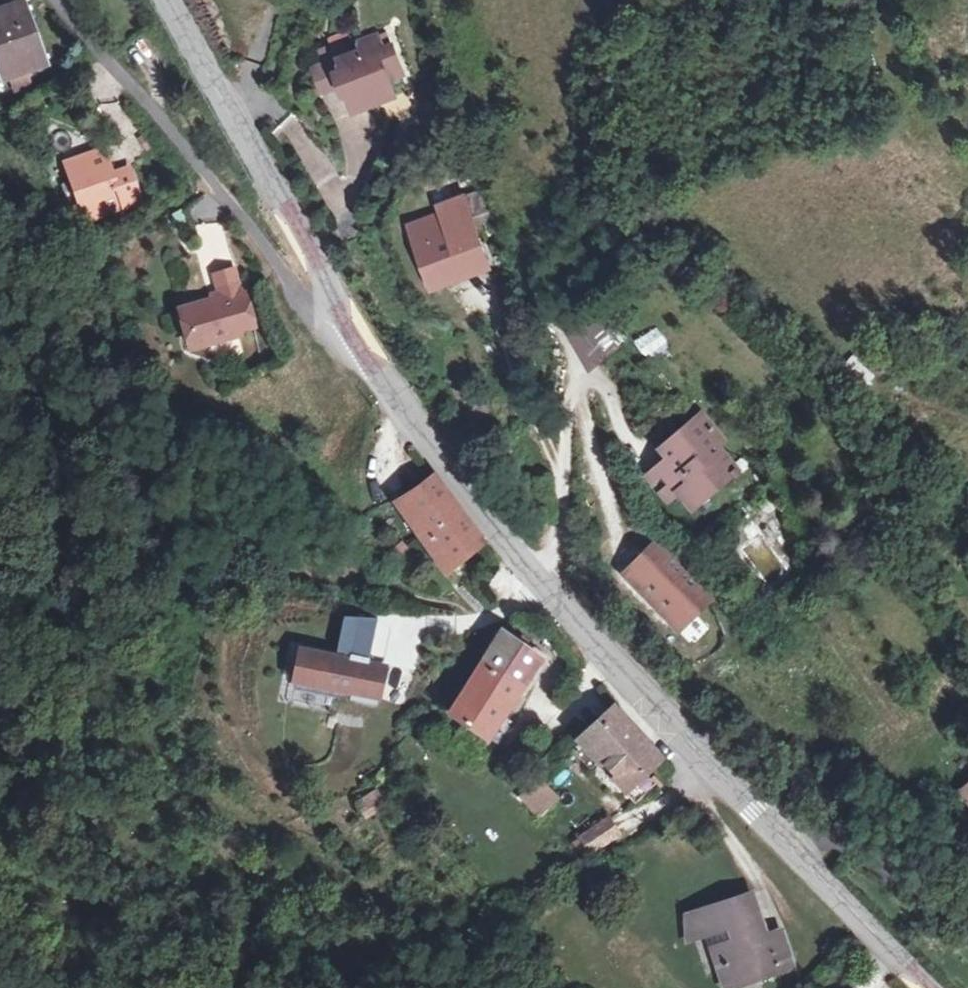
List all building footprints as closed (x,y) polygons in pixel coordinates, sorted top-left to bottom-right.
[(0,13),(0,65),(5,78),(11,76),(23,71),(46,63),(25,4),(0,13)] [(403,74),(388,33),(363,43),(366,51),(343,60),(350,79),(345,81),(353,101),(372,94),(376,102),(394,96),(387,79),(403,74)] [(350,79),(343,60),(317,69),(324,89),(345,81),(350,79)] [(29,85),(23,71),(11,76),(17,89),(29,85)] [(334,117),(347,114),(341,88),(328,91),(334,117)] [(372,94),(353,101),(356,110),(376,102),(372,94)] [(293,117),(278,128),(298,155),(313,144),(293,117)] [(104,150),(67,163),(72,180),(77,179),(91,219),(141,201),(130,172),(113,177),(104,150)] [(463,197),(480,191),(475,177),(458,183),(463,197)] [(463,197),(440,205),(442,212),(409,223),(417,243),(427,239),(442,282),(477,270),(475,264),(486,260),(473,222),(488,217),(480,191),(463,197)] [(427,239),(417,243),(433,285),(442,282),(427,239)] [(475,264),(477,270),(488,266),(486,260),(475,264)] [(223,298),(186,308),(191,329),(187,330),(192,348),(242,334),(240,330),(255,326),(247,296),(243,297),(239,284),(220,289),(223,298)] [(617,344),(588,308),(567,326),(600,359),(617,344)] [(645,358),(668,347),(658,326),(635,338),(645,358)] [(875,376),(855,355),(842,365),(861,386),(875,376)] [(713,483),(733,466),(716,445),(722,440),(702,416),(661,450),(669,460),(648,477),(668,500),(678,493),(691,508),(717,487),(713,483)] [(733,466),(713,483),(717,487),(732,474),(734,471),(735,472),(737,470),(733,466)] [(434,479),(402,502),(424,536),(452,568),(482,543),(434,479)] [(670,635),(713,602),(660,533),(617,566),(670,635)] [(540,658),(503,632),(451,714),(487,739),(540,658)] [(351,660),(303,651),(296,684),(352,696),(351,700),(378,705),(388,678),(367,671),(369,659),(351,655),(351,660)] [(643,743),(614,710),(584,738),(585,740),(600,756),(630,787),(641,798),(655,785),(644,772),(658,758),(643,743)] [(600,756),(585,740),(573,750),(590,766),(600,756)] [(557,799),(540,780),(523,797),(539,815),(557,799)] [(641,798),(630,787),(625,793),(635,804),(641,798)] [(361,816),(385,807),(378,788),(353,797),(361,816)] [(609,819),(581,837),(591,852),(619,834),(609,819)] [(749,912),(757,910),(752,894),(743,897),(749,912)] [(743,897),(686,915),(688,941),(730,926),(733,942),(718,946),(723,962),(716,965),(724,987),(743,981),(742,976),(756,972),(758,978),(792,967),(781,931),(765,936),(757,910),(749,912),(743,897)] [(723,962),(718,946),(711,949),(716,965),(723,962)]
